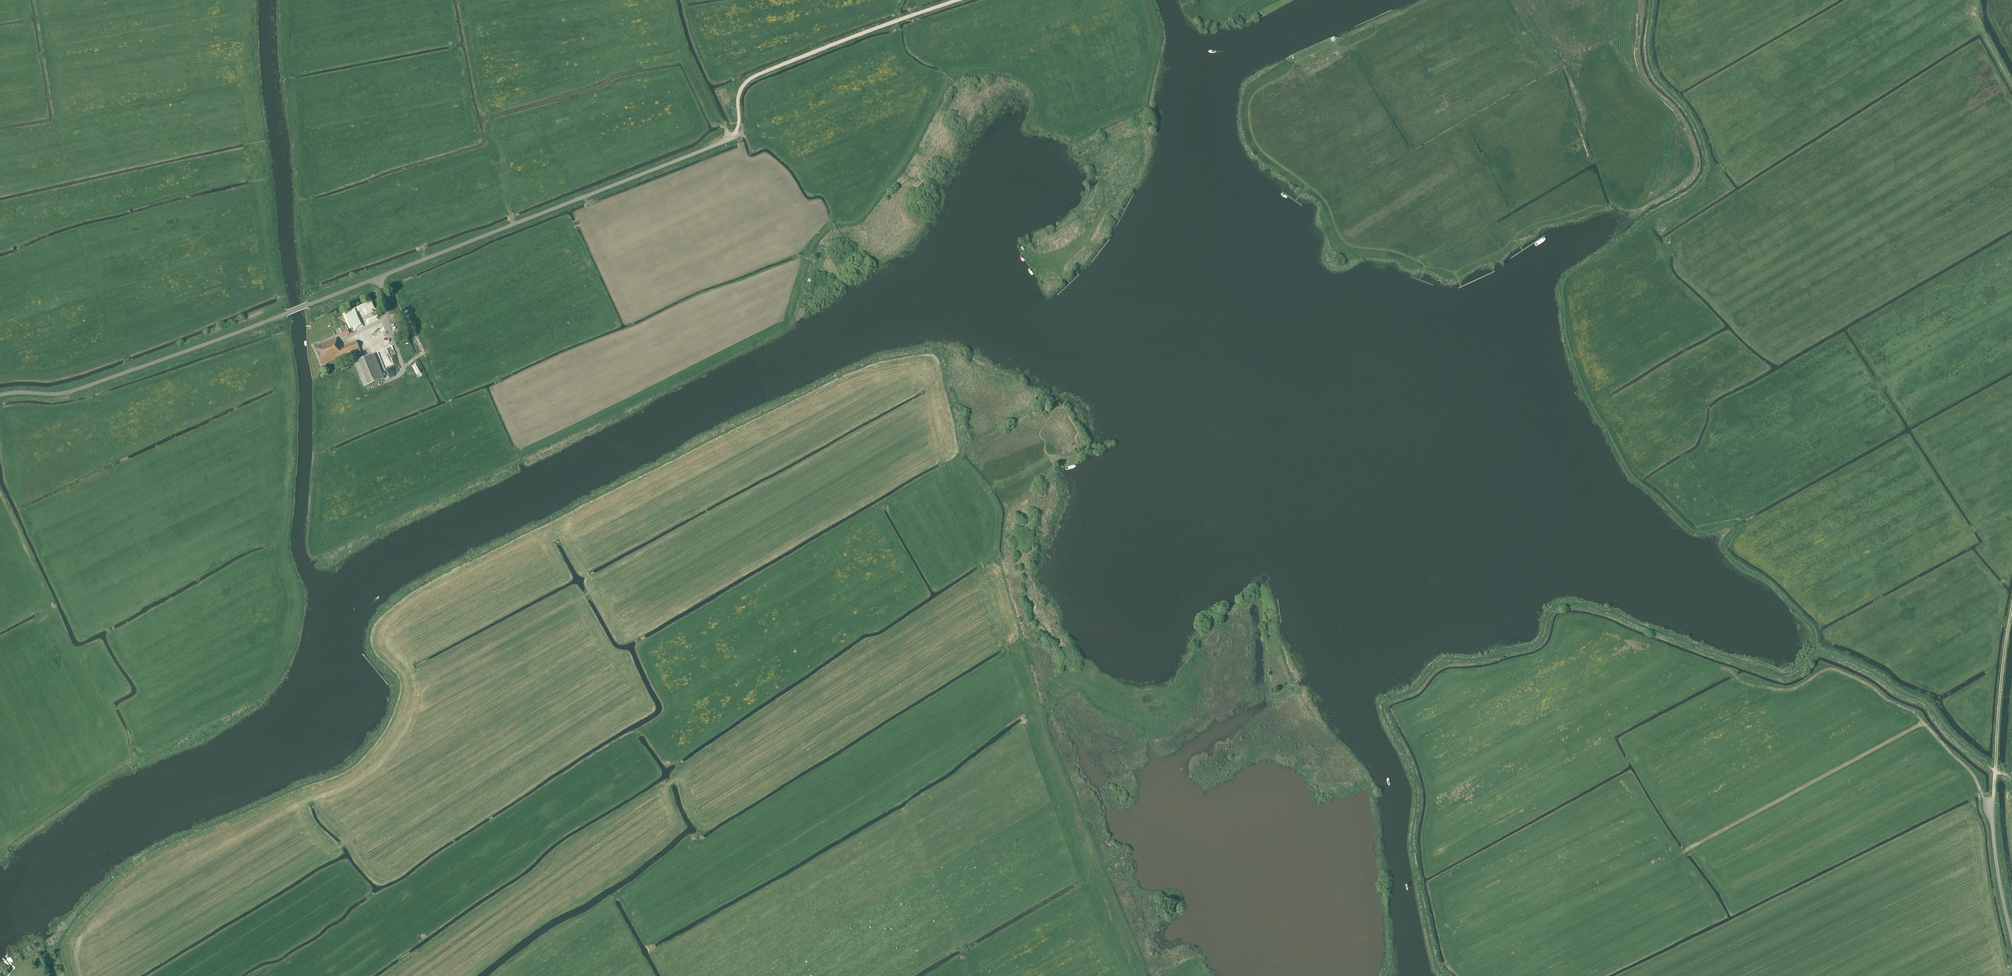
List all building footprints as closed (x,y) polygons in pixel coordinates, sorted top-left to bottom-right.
[(394,325),(399,337),(405,335),(399,322),(394,325)] [(339,329),(343,337),(349,334),(346,326),(339,329)] [(374,354),(363,358),(359,349),(360,349),(356,341),(344,346),(345,348),(342,349),(339,342),(338,342),(336,338),(319,345),(314,348),(321,365),(326,362),(327,363),(350,353),(364,387),(384,379),(374,354)]
